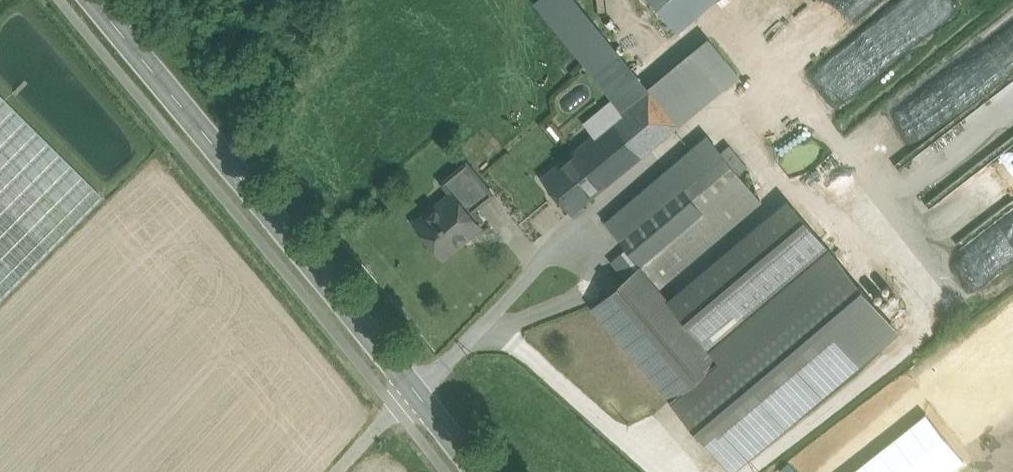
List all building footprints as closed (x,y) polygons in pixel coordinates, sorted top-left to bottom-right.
[(678,28),(711,0),(653,0),(678,28)] [(886,4),(900,21),(917,6),(911,0),(890,0),(886,4)] [(867,40),(820,68),(833,90),(880,62),(867,40)] [(649,89),(577,148),(606,183),(677,124),(649,89)] [(102,196),(0,95),(0,299),(102,196)] [(577,148),(543,177),(571,212),(606,183),(577,148)] [(718,150),(679,184),(703,213),(742,179),(718,150)] [(489,189),(466,161),(441,182),(451,195),(452,194),(478,225),(483,221),(470,205),(489,189)] [(667,169),(606,221),(616,233),(677,181),(667,169)] [(642,265),(639,268),(656,287),(759,199),(742,179),(703,213),(642,265)] [(677,181),(616,233),(628,247),(642,265),(703,213),(679,184),(677,181)] [(451,195),(416,225),(444,259),(463,244),(460,241),(478,225),(452,194),(451,195)] [(792,206),(672,307),(709,351),(829,249),(792,206)] [(628,247),(611,262),(626,279),(639,268),(642,265),(628,247)] [(656,287),(639,268),(626,279),(593,307),(671,398),(717,359),(709,351),(672,307),(656,287)]
